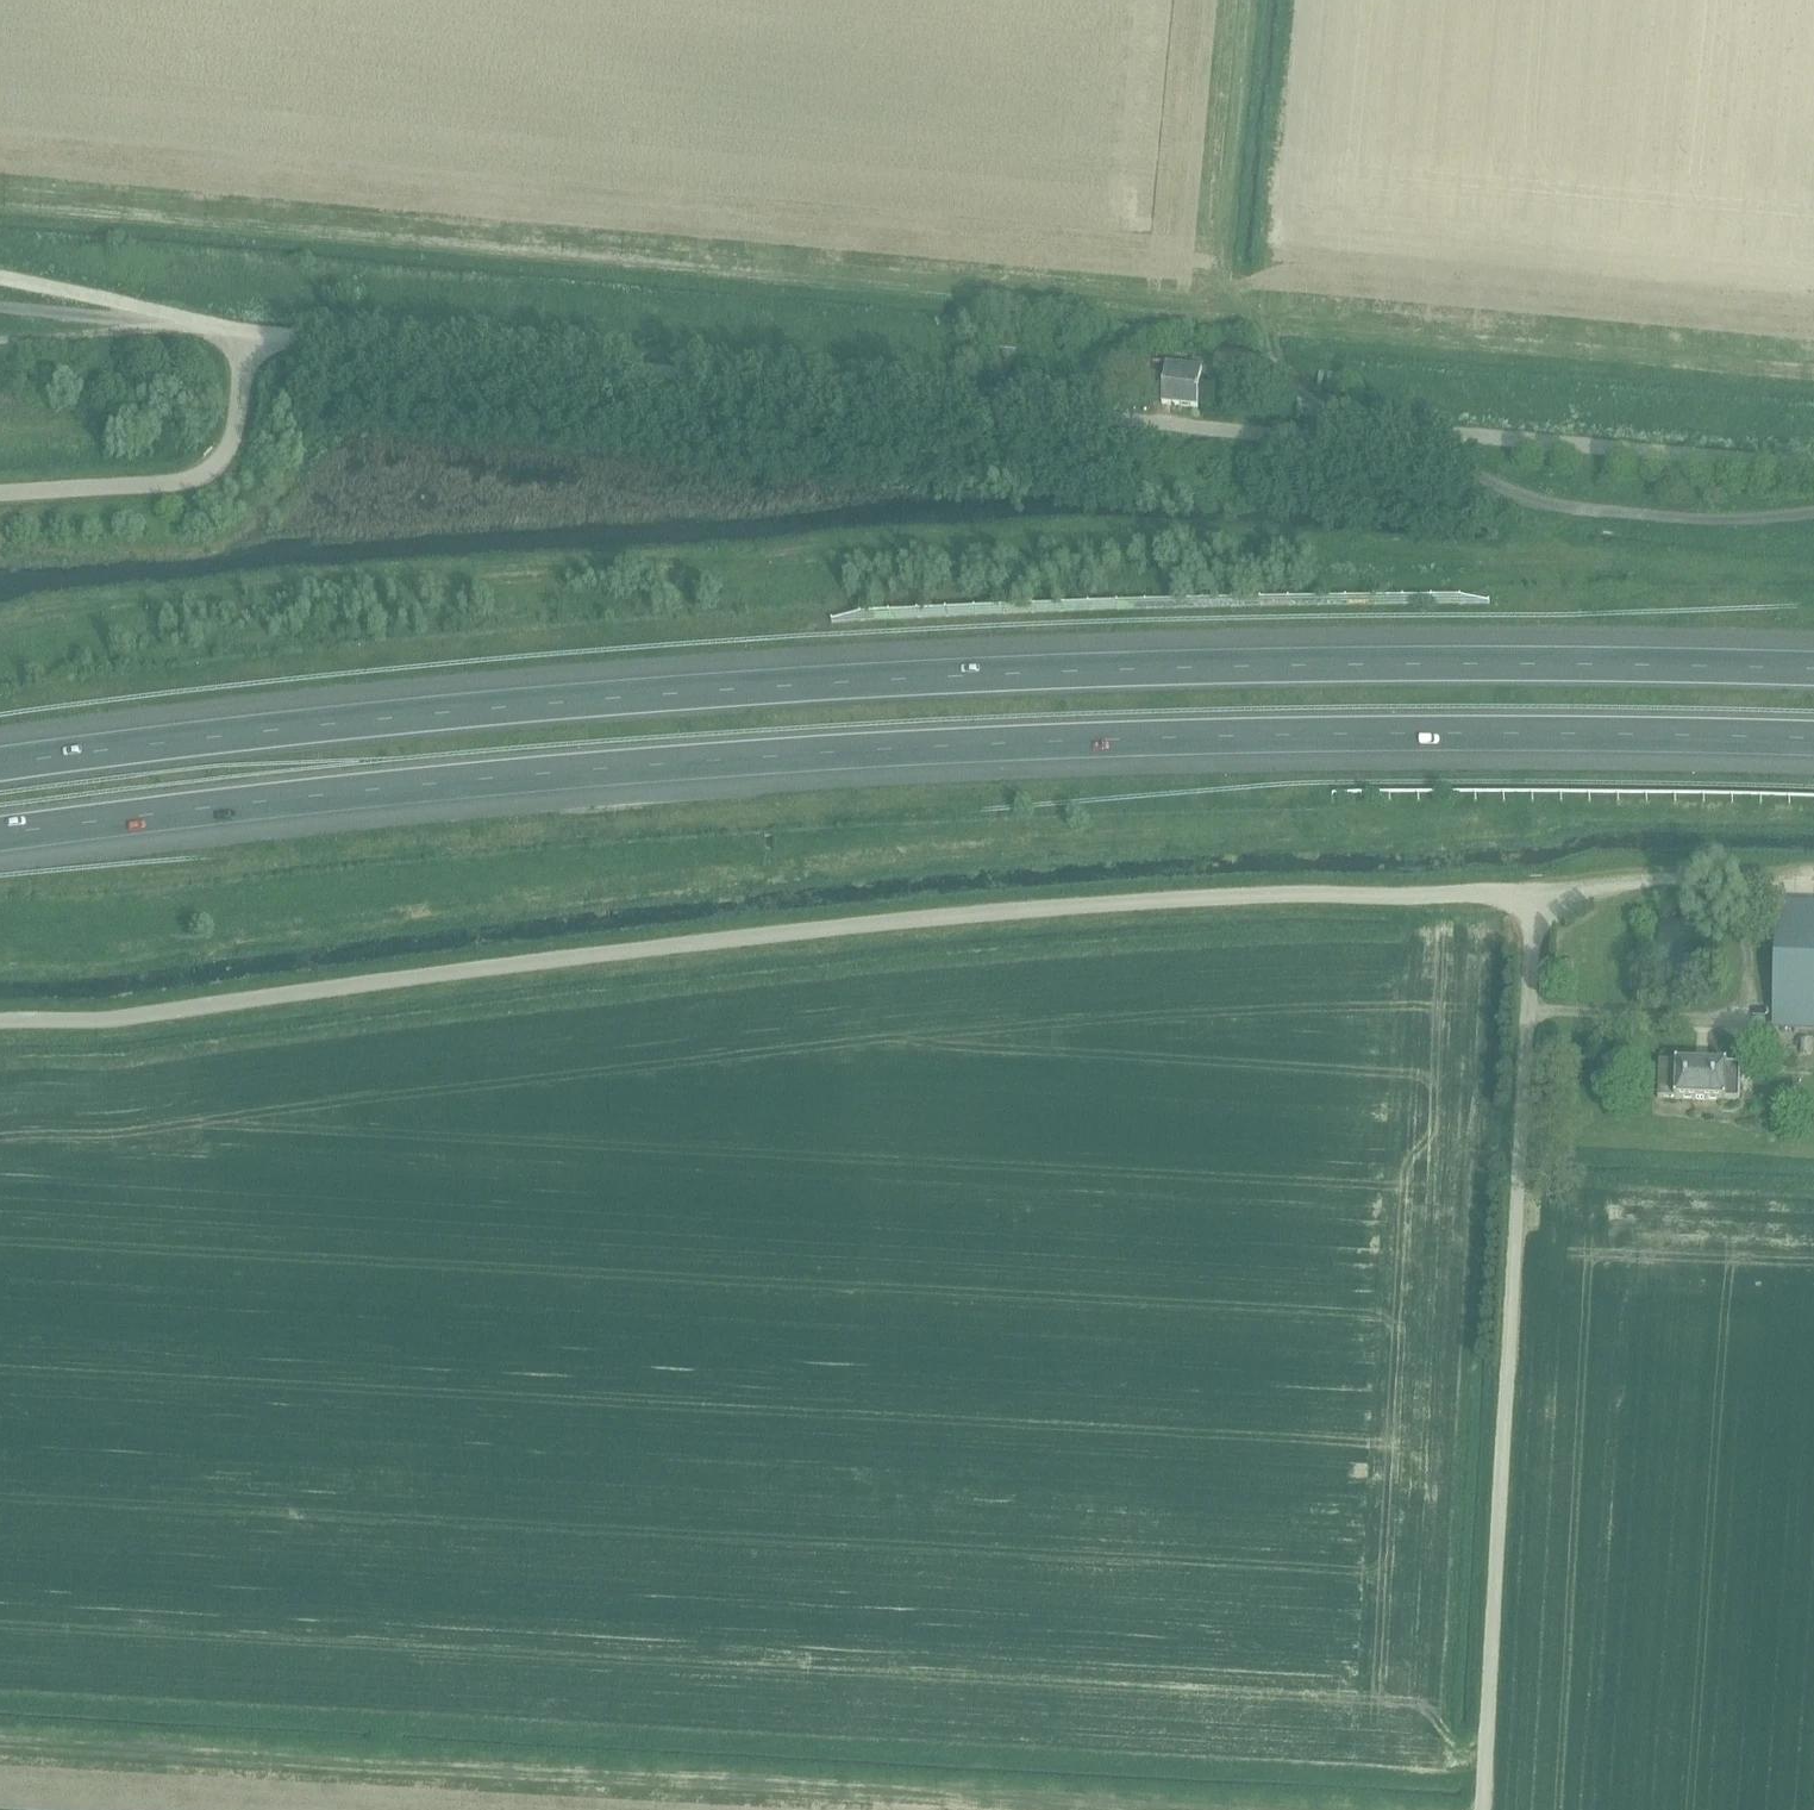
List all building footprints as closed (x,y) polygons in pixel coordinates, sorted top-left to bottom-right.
[(1016,366),(1019,341),(993,339),(990,363),(1016,366)] [(1164,386),(1163,396),(1162,405),(1198,409),(1203,370),(1151,364),(1151,366),(1149,366),(1147,375),(1150,375),(1149,384),(1164,386)] [(1342,377),(1321,374),(1319,388),(1340,391),(1342,377)] [(1797,1028),(1813,1029),(1813,904),(1778,903),(1773,1027),(1797,1028)] [(1659,1099),(1682,1100),(1726,1102),(1727,1101),(1740,1102),(1742,1066),(1728,1066),(1728,1065),(1660,1062),(1659,1099)]
